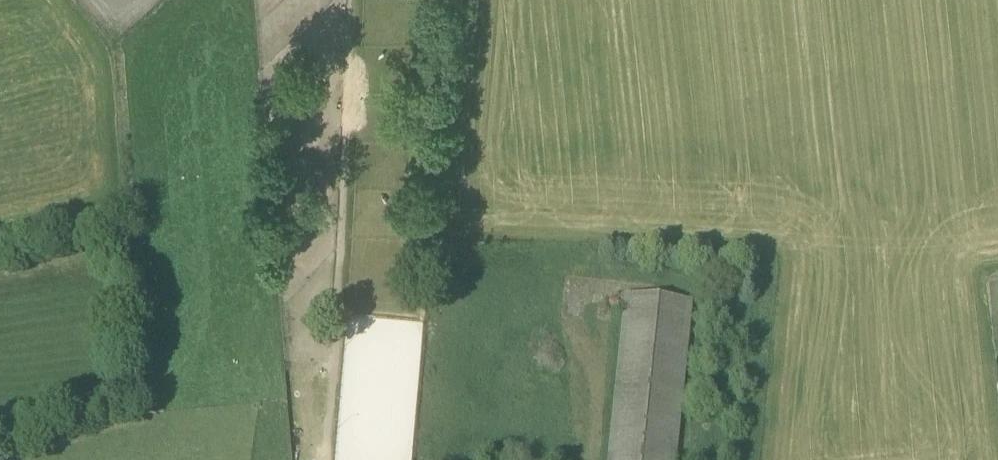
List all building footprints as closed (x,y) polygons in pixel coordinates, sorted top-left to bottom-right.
[(608,459),(675,459),(691,301),(625,295),(608,459)]
